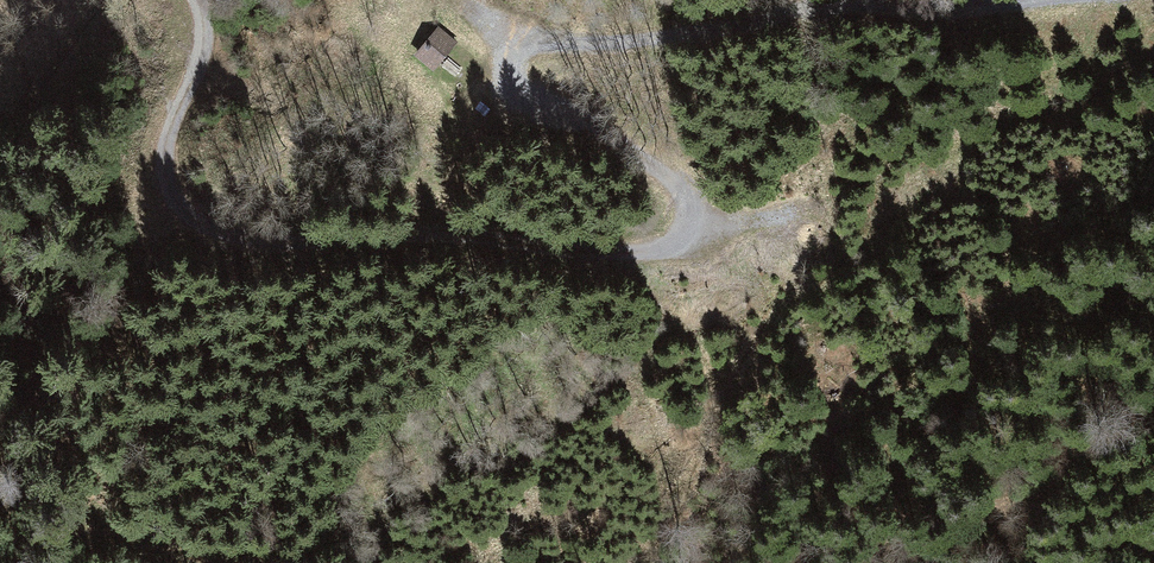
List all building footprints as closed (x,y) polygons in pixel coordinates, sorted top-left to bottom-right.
[(430,25),(405,53),(429,74),(454,46),(430,25)]
